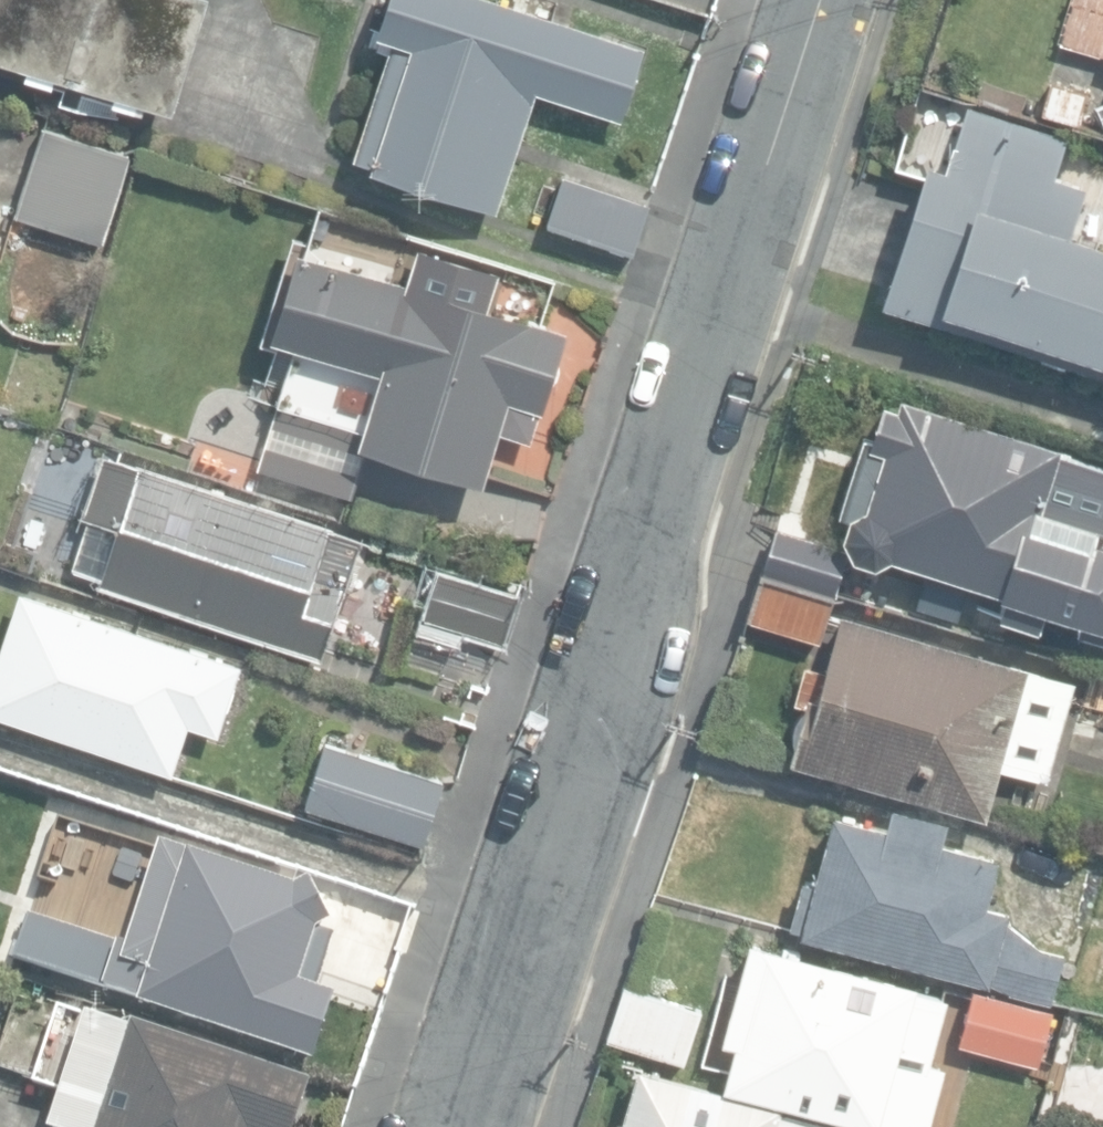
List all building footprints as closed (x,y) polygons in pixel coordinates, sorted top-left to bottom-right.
[(145,111),(148,102),(175,110),(208,0),(0,0),(0,58),(29,66),(26,75),(54,84),(57,75),(115,93),(112,101),(145,111)] [(497,211),(538,90),(623,119),(646,48),(504,0),(386,0),(375,34),(393,40),(353,156),(372,163),(370,168),(497,211)] [(1058,41),(1102,55),(1102,0),(1071,0),(1058,41)] [(1041,112),(1077,123),(1088,91),(1051,79),(1041,112)] [(1102,361),(1102,242),(1071,232),(1086,186),(1056,176),(1069,137),(966,103),(945,167),(927,161),(880,303),(949,325),(953,313),(1102,361)] [(0,264),(9,236),(29,242),(35,223),(103,244),(132,154),(41,125),(17,203),(0,197),(0,264)] [(545,223),(635,253),(651,206),(561,176),(545,223)] [(328,510),(344,515),(350,495),(355,497),(371,444),(486,480),(504,424),(529,431),(536,409),(545,411),(570,331),(480,303),(486,283),(415,260),(409,279),(304,247),(276,335),(296,341),(257,465),(335,489),(328,510)] [(900,398),(897,410),(882,405),(870,441),(864,439),(841,514),(848,516),(845,534),(856,556),(875,561),(889,556),(1002,591),(995,615),(1038,628),(1040,620),(1102,640),(1102,469),(1057,455),(1060,448),(900,398)] [(100,581),(322,655),(361,539),(104,454),(84,514),(87,515),(71,565),(102,576),(100,581)] [(765,570),(836,591),(848,551),(777,530),(765,570)] [(424,617),(502,641),(517,594),(438,570),(424,617)] [(747,619),(818,639),(831,593),(760,573),(747,619)] [(173,771),(189,724),(219,733),(242,663),(21,590),(0,654),(0,715),(173,771)] [(1074,680),(841,612),(825,670),(804,664),(794,696),(807,700),(790,758),(985,815),(999,766),(1045,779),(1074,680)] [(1102,708),(1102,669),(1093,666),(1082,701),(1102,708)] [(357,769),(333,761),(321,794),(343,801),(339,813),(426,843),(443,793),(359,764),(357,769)] [(1010,993),(1051,1003),(1063,955),(1039,949),(1005,921),(1007,912),(986,907),(998,857),(943,844),(949,819),(889,804),(884,825),(833,813),(817,882),(800,878),(789,925),(801,928),(800,932),(990,977),(1010,993)] [(137,1005),(314,1062),(334,1000),(378,1013),(400,943),(332,921),(308,877),(294,885),(187,851),(182,864),(153,855),(137,908),(151,913),(140,949),(27,913),(13,958),(138,998),(137,1005)] [(723,1085),(878,1126),(894,1068),(923,1076),(943,998),(915,990),(917,984),(749,940),(723,1040),(734,1043),(723,1085)] [(972,1011),(1016,1024),(1023,998),(979,985),(972,1011)] [(606,1039),(684,1064),(701,1011),(623,986),(606,1039)] [(312,1081),(92,1006),(51,1126),(296,1126),(312,1081)] [(636,1064),(618,1126),(857,1126),(858,1126),(636,1064)]
